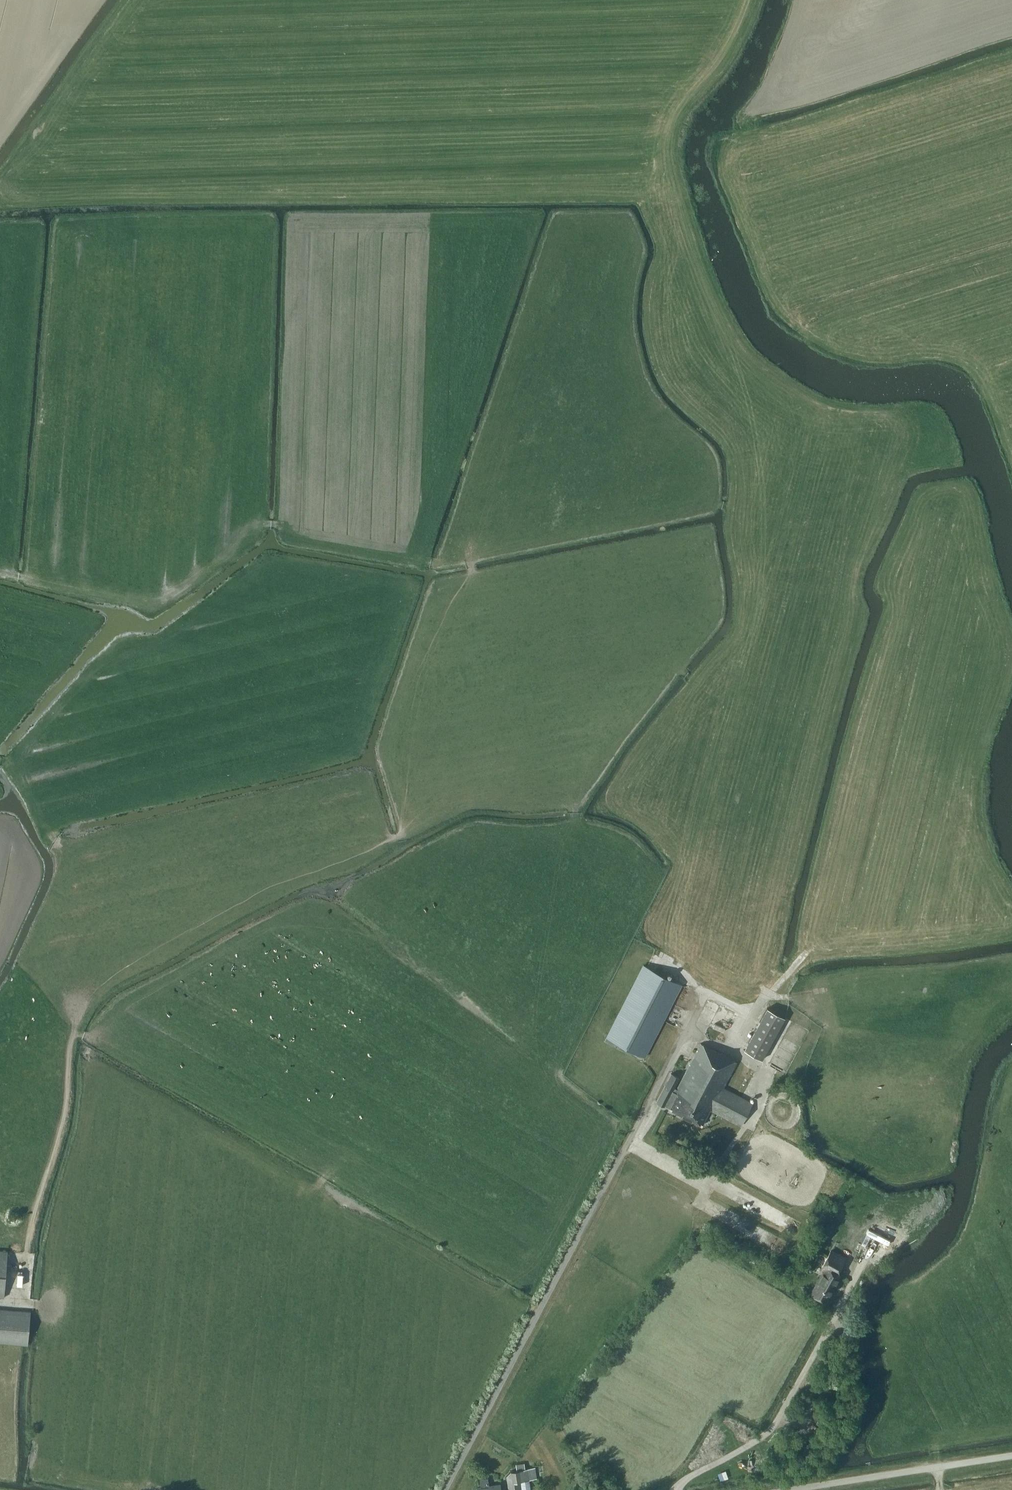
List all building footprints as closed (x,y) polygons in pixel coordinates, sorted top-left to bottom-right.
[(606,1037),(644,1057),(680,985),(642,965),(606,1037)] [(766,1007),(743,1049),(761,1059),(784,1017),(766,1007)] [(717,1015),(713,1023),(725,1029),(729,1022),(717,1015)] [(676,1089),(673,1088),(678,1078),(670,1074),(656,1102),(664,1106),(665,1105),(670,1107),(669,1109),(705,1128),(711,1117),(706,1114),(709,1110),(739,1125),(751,1103),(723,1088),(736,1062),(699,1043),(676,1089)] [(728,1089),(740,1096),(753,1073),(740,1066),(728,1089)] [(887,1251),(893,1254),(896,1248),(881,1240),(874,1252),(883,1257),(887,1251)] [(839,1274),(836,1272),(844,1258),(831,1250),(822,1266),(825,1268),(811,1292),(825,1300),(832,1287),(830,1286),(833,1281),(835,1282),(839,1274)] [(4,1297),(8,1251),(0,1251),(0,1297),(4,1297)] [(0,1309),(0,1342),(28,1344),(31,1312),(0,1309)] [(521,1481),(537,1478),(535,1467),(525,1468),(516,1470),(511,1470),(508,1474),(510,1489),(522,1489),(521,1481)] [(478,1489),(502,1489),(501,1483),(491,1484),(489,1476),(481,1477),(482,1486),(478,1486),(478,1489)]
